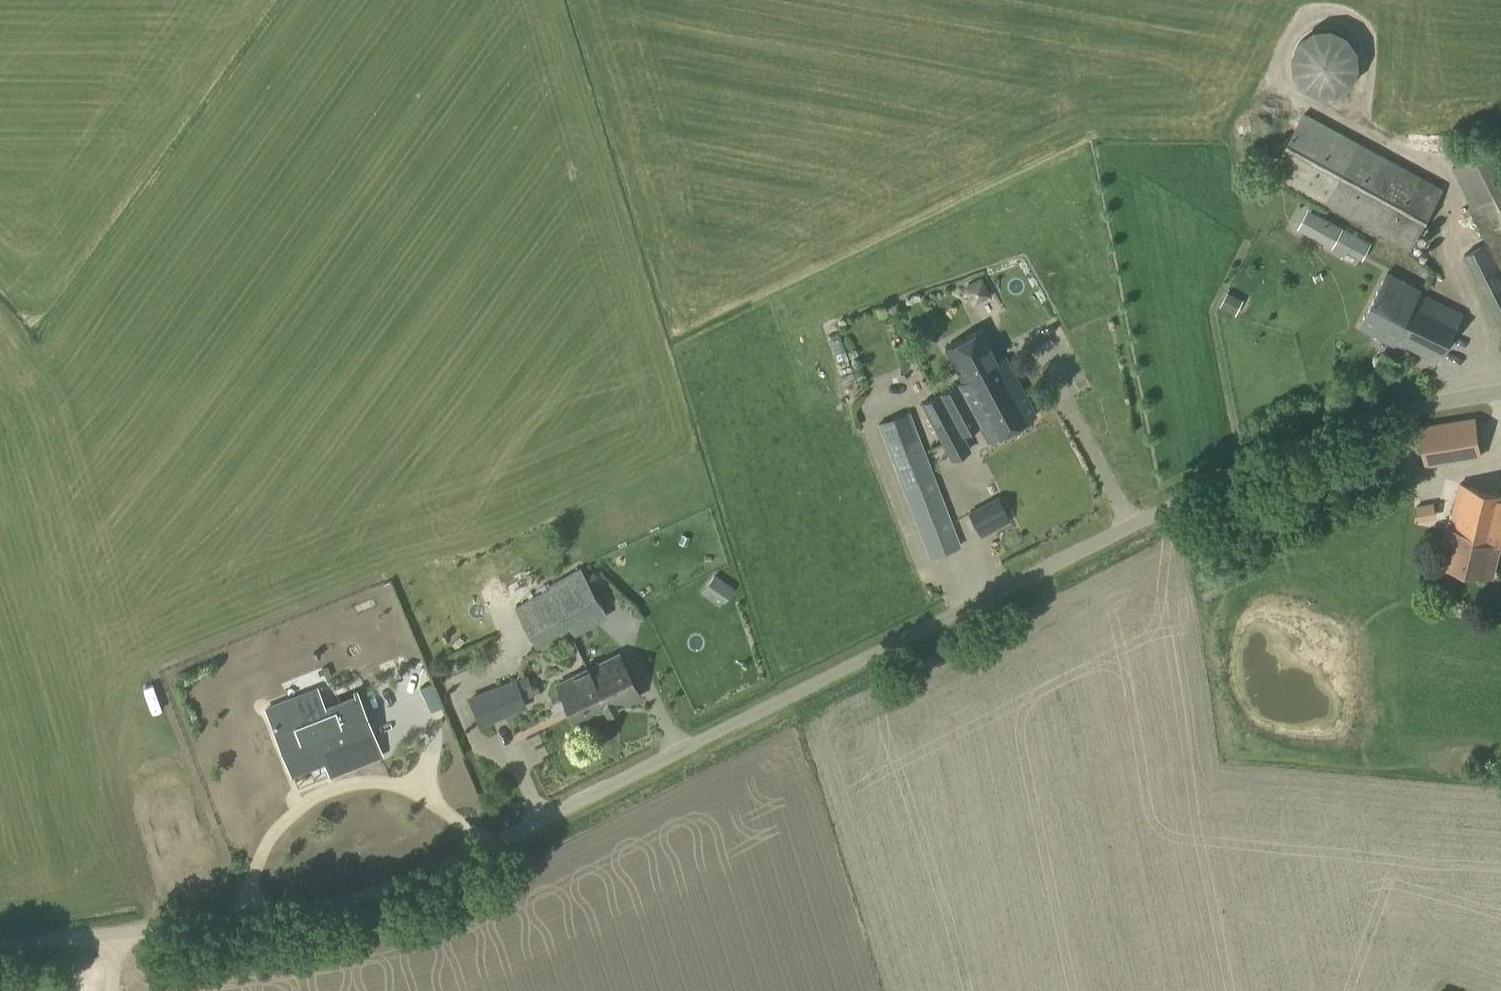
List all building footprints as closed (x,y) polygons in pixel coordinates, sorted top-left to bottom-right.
[(1322,96),(1341,92),(1354,82),(1360,65),(1359,47),(1346,34),(1328,27),(1312,30),(1297,42),(1291,59),(1295,75),(1305,90),(1319,95),(1322,96)] [(1410,249),(1443,188),(1305,113),(1272,174),(1410,249)] [(1475,138),(1451,150),(1457,163),(1450,167),(1488,241),(1463,255),(1495,318),(1500,315),(1500,142),(1500,143),(1482,151),(1475,138)] [(1336,242),(1350,249),(1357,235),(1343,228),(1317,213),(1307,231),(1334,245),(1336,242)] [(1437,363),(1463,314),(1421,293),(1422,290),(1387,272),(1380,286),(1359,327),(1394,345),(1396,341),(1437,363)] [(972,306),(992,295),(981,275),(961,286),(972,306)] [(1226,294),(1220,306),(1235,314),(1241,302),(1226,294)] [(999,360),(982,328),(944,348),(962,381),(922,403),(951,457),(969,447),(948,408),(952,405),(971,440),(985,432),(988,439),(1035,413),(1004,357),(999,360)] [(929,559),(961,546),(910,411),(877,424),(929,559)] [(1482,457),(1478,431),(1475,418),(1420,427),(1426,466),(1470,459),(1479,458),(1479,457),(1482,457)] [(1012,522),(981,471),(963,482),(993,534),(1012,522)] [(1460,485),(1450,527),(1447,526),(1438,563),(1493,576),(1500,544),(1500,545),(1500,494),(1460,485)] [(1434,502),(1415,506),(1418,522),(1437,518),(1434,502)] [(574,635),(608,616),(580,570),(548,587),(549,589),(515,609),(539,652),(572,632),(574,635)] [(577,727),(639,697),(618,654),(556,684),(577,727)] [(523,706),(513,680),(470,697),(480,723),(523,706)] [(380,754),(355,691),(324,703),(317,687),(264,708),(290,773),(339,753),(345,768),(380,754)]
